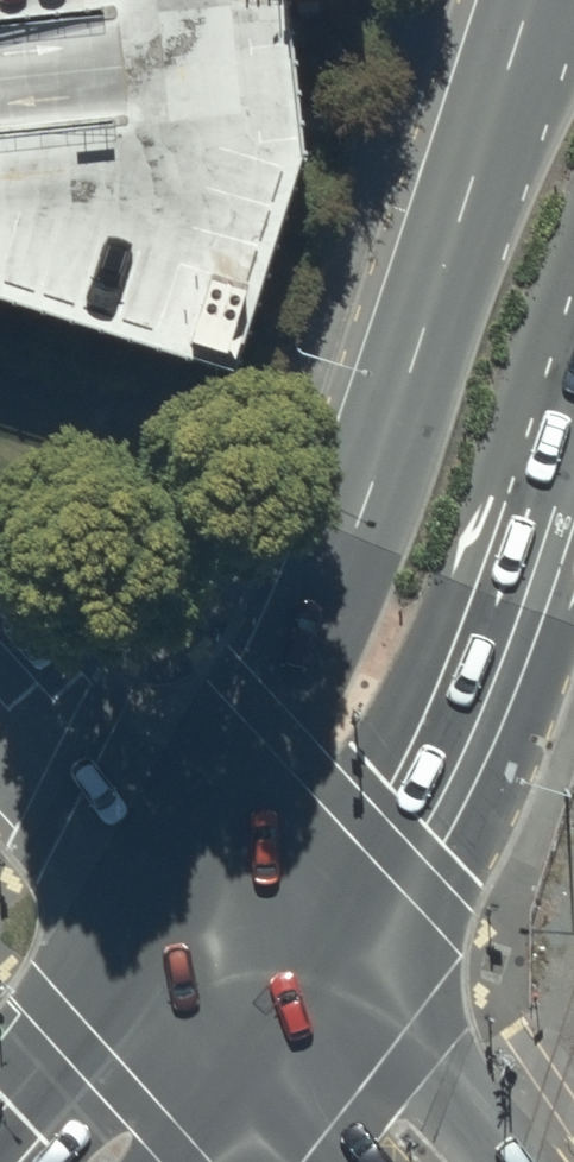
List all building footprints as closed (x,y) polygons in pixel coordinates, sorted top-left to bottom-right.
[(229,370),(300,150),(284,0),(0,0),(0,297),(229,370)]
